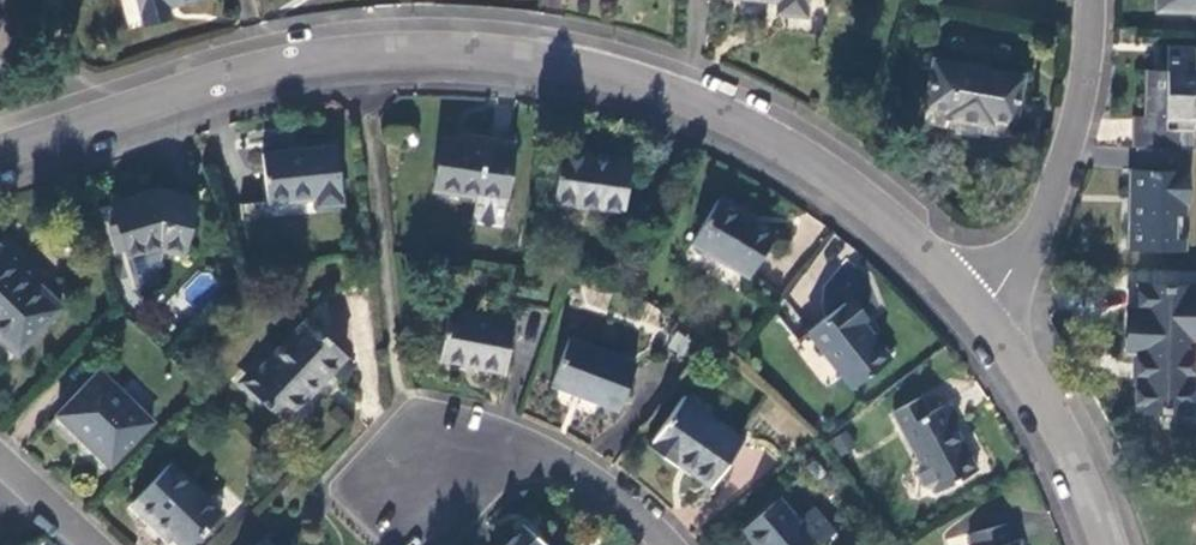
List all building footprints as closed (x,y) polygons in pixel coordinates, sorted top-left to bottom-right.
[(143,24),(170,17),(166,4),(180,0),(136,0),(143,24)] [(776,0),(776,12),(803,15),(804,3),(807,3),(807,0),(770,0),(776,0)] [(1159,12),(1195,13),(1195,0),(1159,0),(1159,12)] [(1131,148),(1136,149),(1178,150),(1179,133),(1191,133),(1191,121),(1195,121),(1195,49),(1165,49),(1164,72),(1145,72),(1143,118),(1132,118),(1131,148)] [(1020,76),(932,61),(924,108),(948,112),(947,115),(989,122),(989,118),(1011,122),(1020,76)] [(1191,133),(1179,133),(1178,150),(1195,151),(1195,140),(1190,139),(1191,133)] [(512,150),(441,140),(433,192),(475,198),(504,202),(512,150)] [(334,148),(258,156),(263,204),(310,197),(312,207),(340,203),(334,148)] [(1177,171),(1178,150),(1136,149),(1134,170),(1129,170),(1127,249),(1171,251),(1173,206),(1186,206),(1189,172),(1177,171)] [(630,161),(560,152),(552,203),(622,213),(630,161)] [(155,190),(110,203),(122,249),(160,239),(159,248),(182,253),(193,200),(155,190)] [(503,218),(504,202),(475,198),(472,217),(474,221),(497,224),(503,218)] [(774,235),(716,200),(691,244),(748,278),(774,235)] [(157,257),(159,248),(160,239),(122,249),(127,266),(157,257)] [(0,249),(0,338),(13,351),(58,305),(0,249)] [(1133,286),(1132,309),(1127,309),(1126,352),(1134,354),(1133,410),(1188,412),(1191,343),(1195,343),(1195,288),(1133,286)] [(809,332),(853,388),(890,358),(862,321),(867,318),(851,299),(809,332)] [(511,323),(446,308),(437,357),(501,372),(511,323)] [(281,421),(342,355),(303,320),(241,384),(281,421)] [(634,361),(567,337),(551,384),(618,408),(634,361)] [(148,420),(97,371),(55,414),(108,464),(148,420)] [(743,438),(681,397),(647,447),(673,465),(675,462),(711,485),(743,438)] [(891,410),(935,492),(977,470),(952,423),(957,421),(947,401),(926,412),(918,397),(891,410)] [(168,465),(128,507),(163,540),(167,536),(176,544),(189,544),(219,514),(168,465)] [(740,532),(752,544),(815,544),(793,521),(775,500),(740,532)] [(793,521),(815,544),(831,531),(809,507),(793,521)] [(505,544),(543,544),(523,526),(505,544)] [(1006,526),(968,537),(970,544),(1011,544),(1006,526)]
